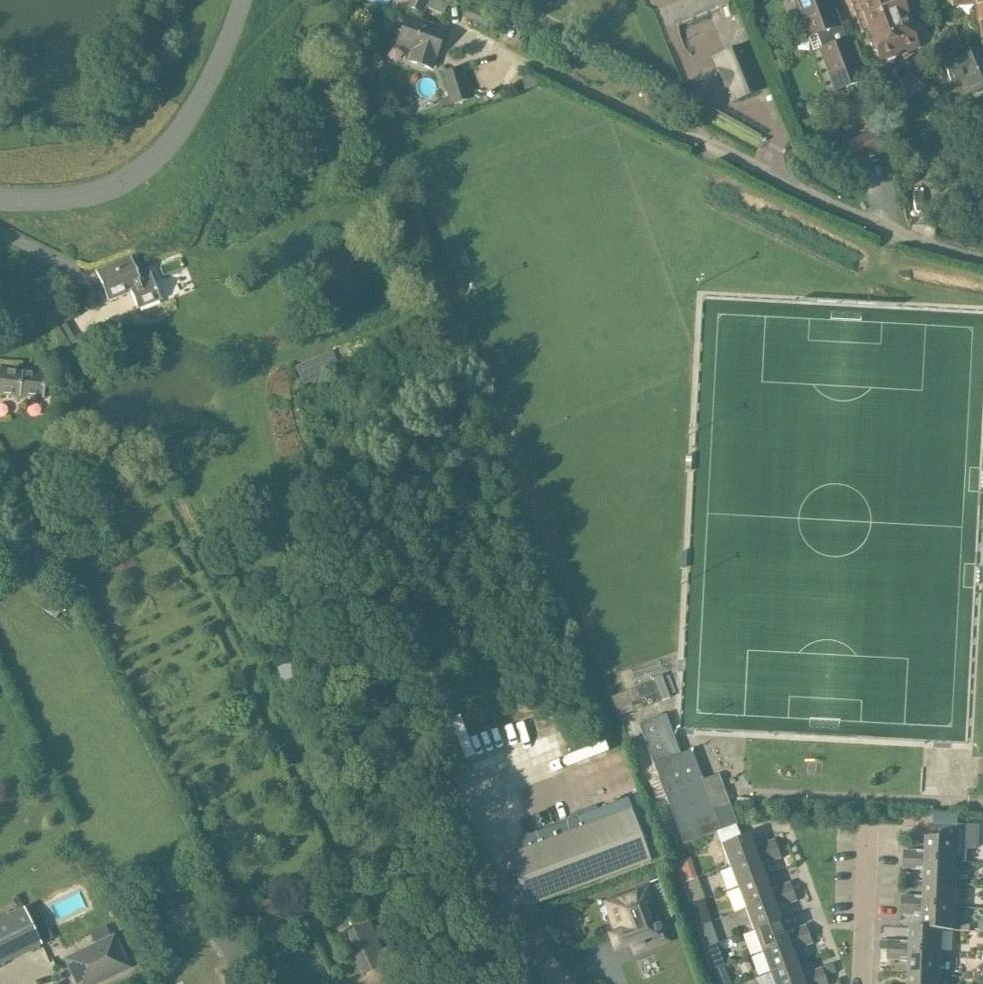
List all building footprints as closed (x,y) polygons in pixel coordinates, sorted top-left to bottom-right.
[(406,8),(422,16),(426,7),(442,14),(446,12),(449,1),(447,0),(409,0),(406,8)] [(800,12),(810,38),(821,34),(827,47),(848,40),(837,10),(833,12),(829,1),(829,0),(796,0),(800,12)] [(915,42),(918,38),(914,26),(909,24),(900,0),(862,0),(860,1),(873,39),(871,42),(873,49),(877,50),(881,60),(917,47),(915,42)] [(953,6),(976,3),(978,22),(982,22),(982,0),(952,0),(953,6)] [(445,29),(407,17),(398,42),(414,47),(410,61),(432,69),(445,29)] [(962,43),(954,27),(938,35),(945,50),(962,43)] [(848,40),(827,47),(822,49),(838,91),(863,81),(848,40)] [(979,47),(958,56),(956,51),(941,57),(951,81),(965,75),(973,94),(976,92),(977,95),(982,92),(982,56),(979,47)] [(734,104),(763,92),(746,49),(717,61),(722,75),(721,75),(727,90),(728,90),(734,104)] [(443,74),(453,105),(469,100),(459,68),(451,71),(443,74)] [(875,129),(856,135),(864,158),(883,152),(875,129)] [(130,290),(137,308),(161,299),(150,269),(136,275),(130,259),(97,272),(107,299),(130,290)] [(46,375),(0,370),(0,394),(43,399),(46,375)] [(643,709),(642,708),(660,701),(653,681),(624,691),(632,713),(643,709)] [(717,831),(734,824),(737,823),(731,805),(713,809),(691,750),(680,754),(665,714),(639,724),(658,777),(649,781),(655,799),(665,795),(683,845),(717,831)] [(530,742),(532,753),(568,746),(565,734),(530,742)] [(651,862),(632,810),(507,857),(526,908),(651,862)] [(935,826),(958,827),(959,827),(960,815),(936,814),(935,826)] [(734,824),(717,831),(722,845),(739,839),(734,824)] [(935,826),(935,839),(936,839),(957,839),(958,827),(935,826)] [(739,839),(722,845),(730,867),(761,856),(757,846),(753,847),(749,835),(739,839)] [(923,851),(922,861),(958,862),(959,839),(958,839),(957,839),(936,839),(935,839),(928,838),(927,851),(923,851)] [(774,839),(757,846),(761,856),(778,850),(774,839)] [(778,850),(761,856),(764,865),(781,859),(778,850)] [(905,850),(904,860),(922,861),(923,851),(905,850)] [(761,856),(730,867),(738,888),(765,878),(760,867),(764,865),(761,856)] [(676,863),(683,883),(685,882),(695,911),(707,907),(691,858),(676,863)] [(904,860),(904,869),(922,870),(922,861),(904,860)] [(922,861),(922,870),(926,870),(926,883),(957,885),(958,862),(922,861)] [(765,878),(738,888),(746,910),(777,898),(773,888),(769,889),(765,878)] [(790,882),(773,888),(777,898),(793,892),(790,882)] [(921,896),(921,906),(956,908),(957,885),(926,883),(925,897),(921,896)] [(662,943),(658,933),(661,932),(658,926),(660,925),(647,889),(614,901),(622,924),(616,927),(618,932),(608,936),(615,952),(630,946),(633,953),(662,943)] [(793,892),(777,898),(780,908),(797,901),(793,892)] [(903,896),(903,905),(921,906),(921,896),(903,896)] [(777,898),(746,910),(754,931),(781,921),(776,909),(780,908),(777,898)] [(903,905),(902,915),(920,915),(921,906),(903,905)] [(921,906),(920,915),(925,916),(924,929),(943,930),(955,930),(956,908),(921,906)] [(42,944),(25,907),(0,919),(0,964),(42,944)] [(706,949),(721,943),(713,920),(697,925),(706,949)] [(781,921),(754,931),(761,952),(792,941),(789,931),(785,932),(781,921)] [(370,922),(344,934),(362,973),(388,962),(370,922)] [(805,925),(789,931),(792,941),(809,934),(805,925)] [(111,937),(106,926),(90,934),(95,945),(66,959),(78,983),(92,983),(128,966),(114,936),(111,937)] [(907,941),(907,951),(942,953),(943,930),(924,929),(920,928),(912,928),(911,941),(907,941)] [(809,934),(792,941),(796,950),(813,944),(809,934)] [(792,941),(761,952),(769,973),(796,963),(792,952),(796,950),(792,941)] [(889,941),(889,950),(907,951),(907,941),(889,941)] [(889,950),(888,960),(906,960),(907,951),(889,950)] [(907,951),(906,960),(910,960),(910,974),(941,975),(942,953),(907,951)] [(769,973),(773,983),(806,983),(808,983),(804,973),(800,975),(796,963),(769,973)] [(821,967),(804,973),(808,983),(825,977),(821,967)] [(941,975),(910,974),(909,983),(941,983),(941,975)]
